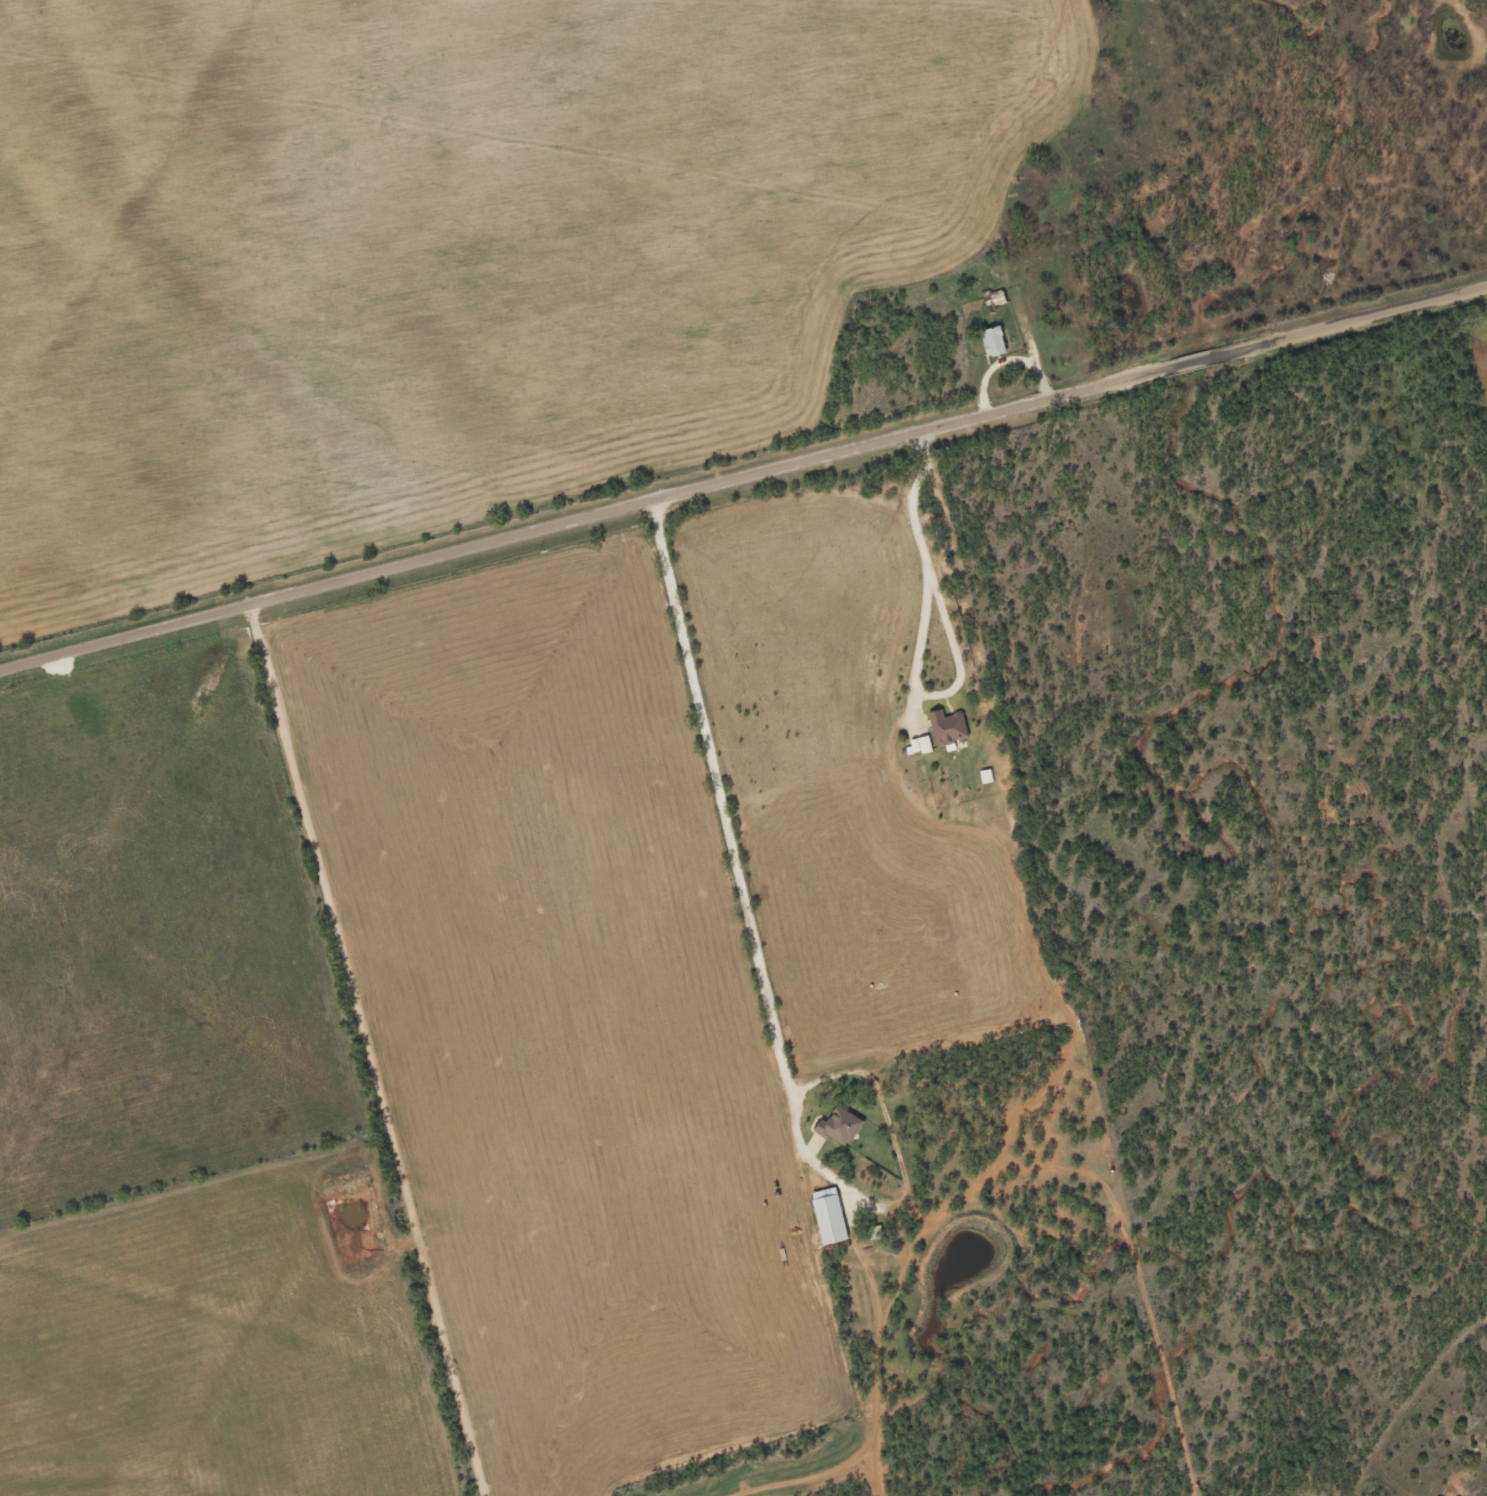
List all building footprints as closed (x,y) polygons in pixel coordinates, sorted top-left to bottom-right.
[(929,712),(937,746),(969,738),(963,712),(944,716),(943,709),(929,712)] [(919,738),(922,753),(932,751),(930,736),(919,738)] [(981,773),(985,783),(993,780),(989,769),(981,773)] [(822,1118),(814,1131),(827,1139),(829,1135),(848,1147),(864,1121),(839,1105),(828,1122),(822,1118)] [(812,1192),(823,1245),(848,1239),(837,1187),(812,1192)]
